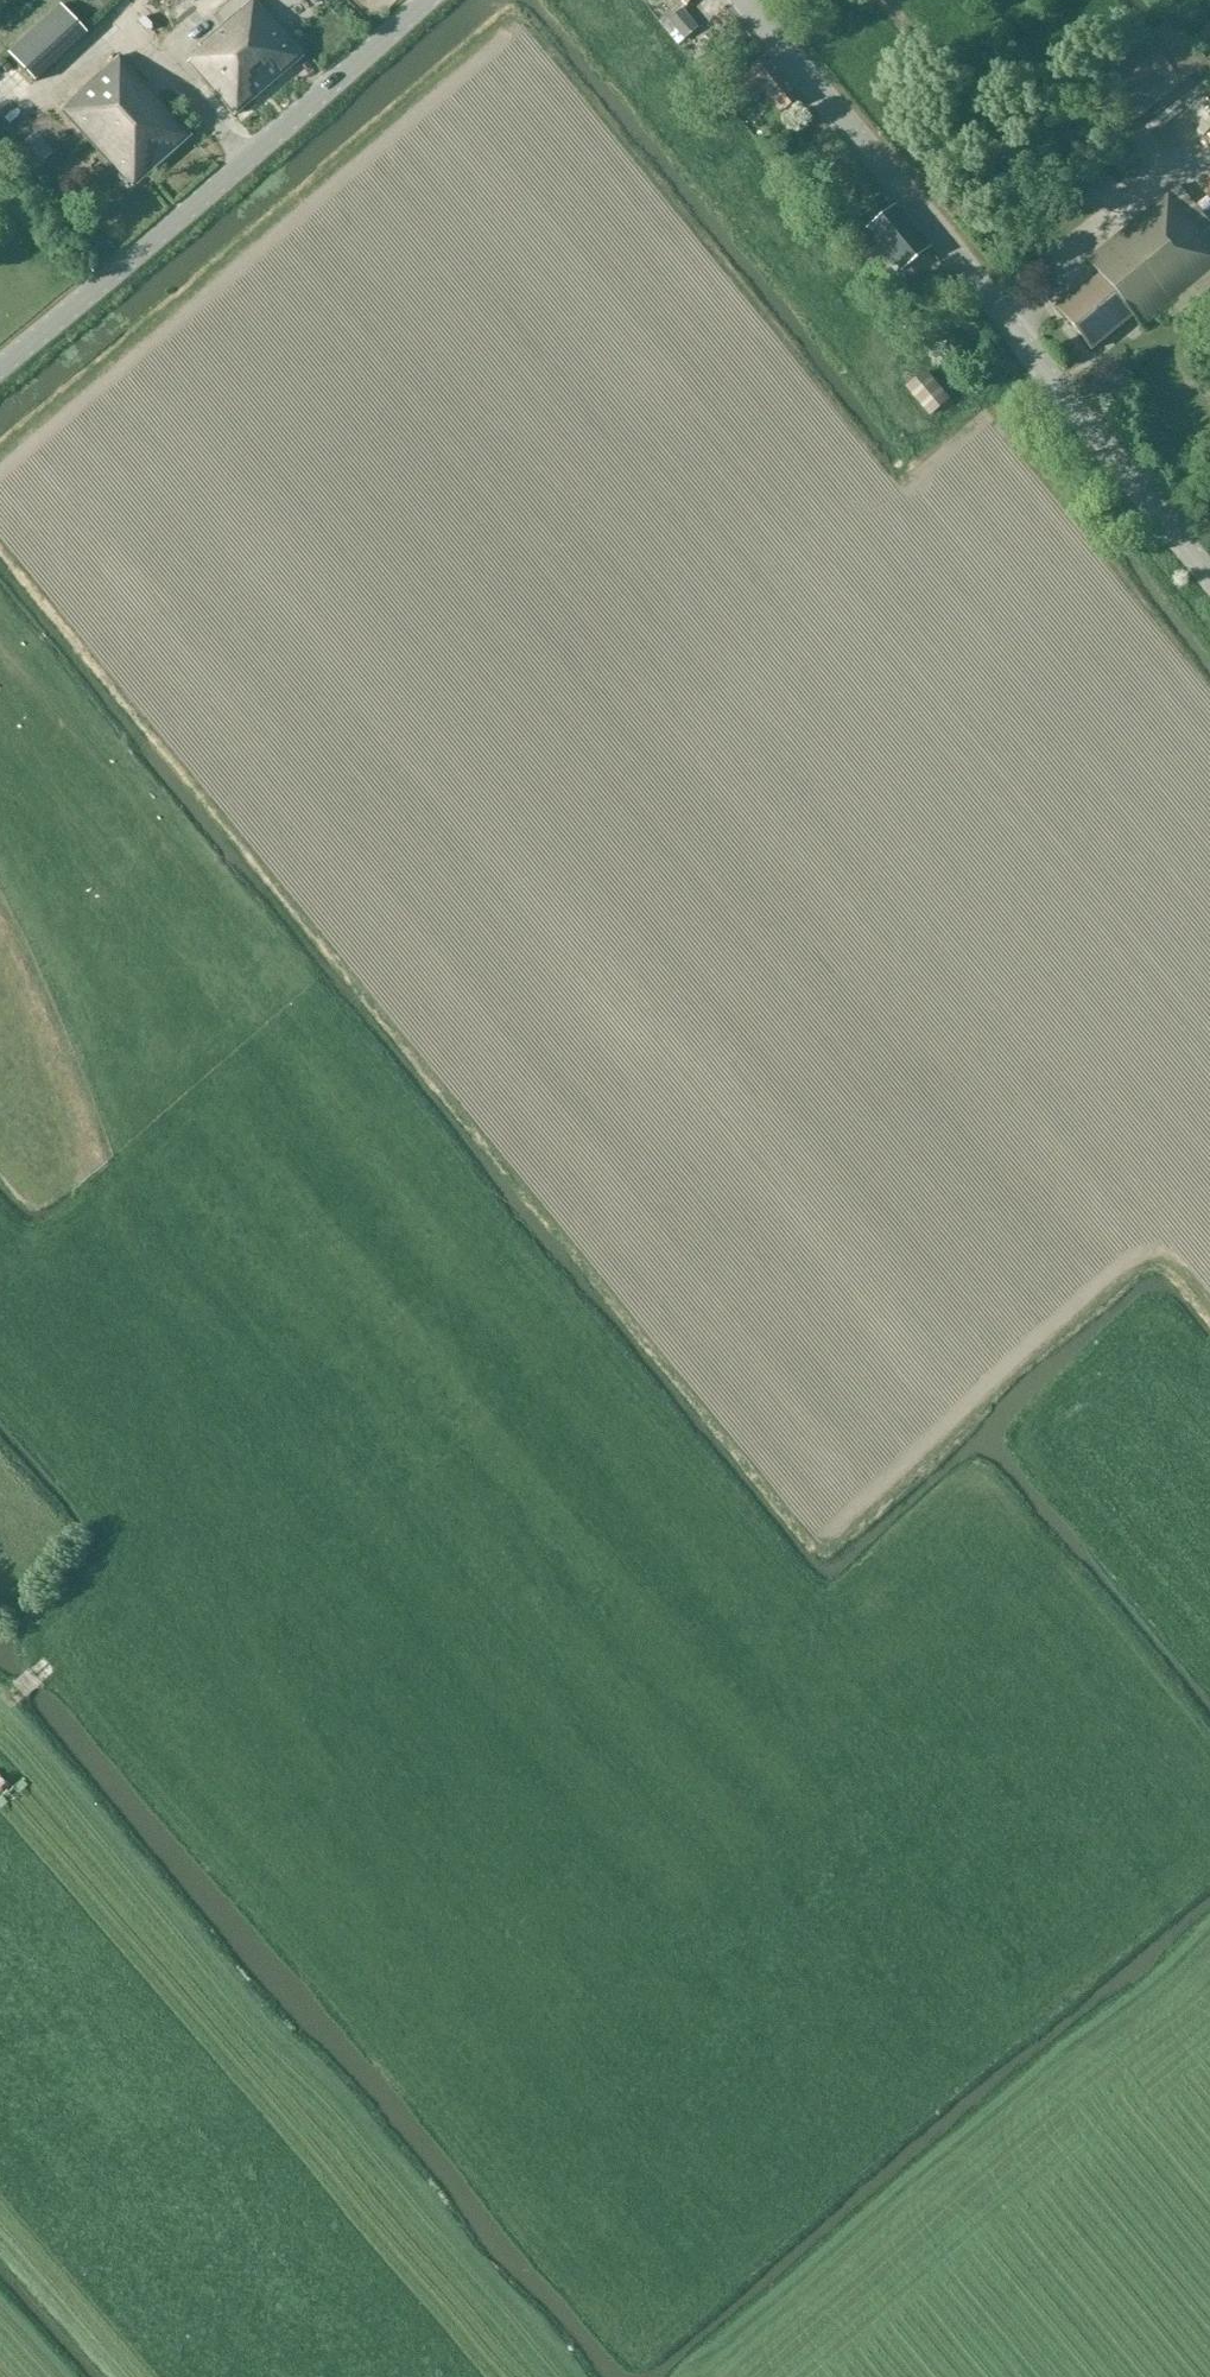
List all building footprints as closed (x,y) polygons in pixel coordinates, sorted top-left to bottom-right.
[(694,0),(665,0),(661,4),(669,13),(658,23),(678,47),(699,28),(683,10),(686,7),(694,0)] [(235,117),(303,60),(254,2),(200,48),(203,52),(190,63),(235,117)] [(62,6),(9,54),(35,82),(88,34),(62,6)] [(1198,71),(1200,75),(1209,67),(1209,63),(1174,18),(1080,94),(1115,138),(1198,71)] [(59,111),(131,192),(190,140),(118,58),(59,111)] [(780,114),(800,99),(768,58),(749,76),(744,80),(734,68),(716,83),(740,113),(764,94),(780,114)] [(13,141),(6,147),(12,154),(19,147),(13,141)] [(1122,176),(1137,164),(1128,153),(1114,165),(1122,176)] [(1087,263),(1110,291),(1142,328),(1161,312),(1170,322),(1208,291),(1209,289),(1209,227),(1178,189),(1169,196),(1087,263)] [(901,272),(930,247),(897,206),(866,231),(901,272)] [(1133,319),(1109,291),(1098,277),(1057,310),(1091,351),(1133,319)] [(928,416),(947,400),(926,373),(906,390),(928,416)]
